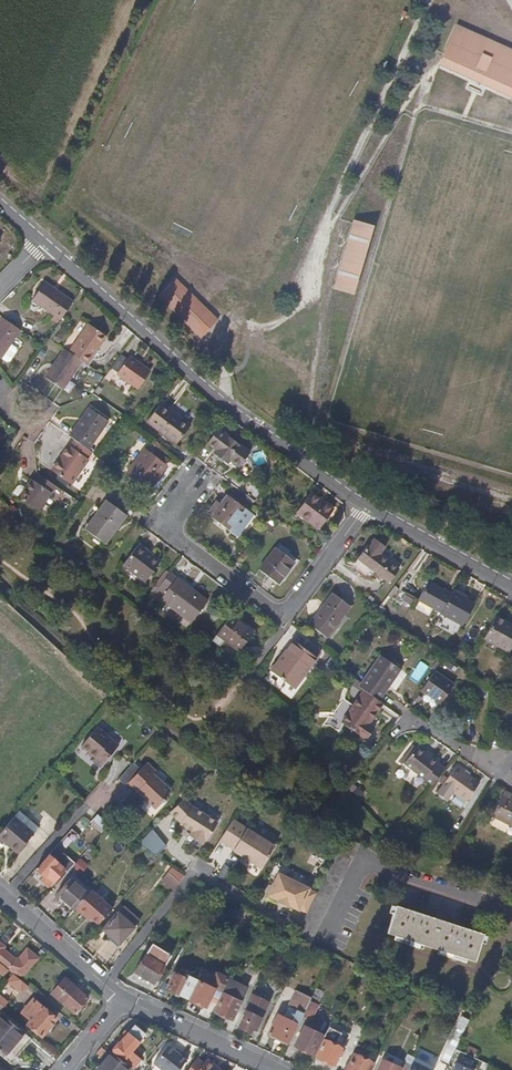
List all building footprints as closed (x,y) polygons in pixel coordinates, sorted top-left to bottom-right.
[(456,28),(440,65),(511,96),(511,52),(456,28)] [(373,226),(353,220),(332,289),(353,296),(373,226)] [(175,279),(157,297),(200,339),(217,321),(175,279)] [(35,299),(62,319),(75,302),(47,282),(35,299)] [(19,330),(1,317),(0,318),(0,359),(5,362),(8,361),(15,351),(15,348),(9,344),(19,330)] [(83,361),(87,364),(107,336),(90,324),(70,352),(83,361)] [(70,352),(66,349),(46,376),(63,389),(83,361),(70,352)] [(128,360),(122,355),(112,368),(118,373),(117,374),(139,390),(151,373),(130,357),(128,360)] [(164,403),(149,422),(178,444),(193,425),(164,403)] [(69,436),(75,440),(89,449),(108,421),(92,409),(82,423),(80,422),(69,436)] [(208,443),(216,449),(214,453),(228,464),(230,461),(237,465),(248,450),(219,429),(208,443)] [(89,449),(75,440),(71,447),(69,446),(52,470),(71,484),(89,459),(87,458),(92,451),(89,449)] [(147,448),(127,473),(150,491),(169,465),(168,464),(171,460),(158,450),(155,454),(147,448)] [(35,508),(53,483),(40,474),(35,481),(32,479),(26,487),(19,496),(35,508)] [(19,496),(26,487),(21,484),(18,485),(13,491),(19,496)] [(314,493),(300,511),(323,529),(337,509),(314,493)] [(231,495),(215,516),(234,531),(250,509),(231,495)] [(106,544),(127,515),(108,501),(87,529),(106,544)] [(373,545),(362,558),(394,582),(404,568),(385,554),(392,546),(380,538),(374,546),(373,545)] [(146,553),(149,550),(140,543),(124,564),(145,581),(159,563),(146,553)] [(279,547),(262,569),(280,583),(297,560),(279,547)] [(146,553),(159,563),(162,559),(149,550),(146,553)] [(193,620),(209,599),(194,587),(192,589),(183,583),(184,580),(178,576),(162,597),(193,620)] [(192,589),(194,587),(184,580),(183,583),(192,589)] [(443,615),(452,598),(428,585),(419,602),(443,615)] [(443,615),(442,616),(464,627),(475,606),(462,598),(464,595),(456,591),(452,598),(443,615)] [(330,637),(354,606),(337,593),(324,610),(328,612),(316,626),(330,637)] [(328,612),(324,610),(313,624),(316,626),(328,612)] [(217,632),(240,649),(254,630),(232,613),(217,632)] [(486,639),(511,653),(511,650),(511,625),(510,627),(506,625),(507,622),(498,617),(486,639)] [(320,657),(297,639),(273,669),(297,686),(320,657)] [(367,688),(382,699),(388,691),(404,669),(384,654),(363,681),(361,684),(367,688)] [(457,682),(439,669),(425,688),(438,697),(440,695),(446,699),(457,682)] [(356,675),(353,678),(361,684),(363,681),(356,675)] [(361,684),(353,678),(352,681),(365,690),(367,688),(361,684)] [(382,699),(367,688),(365,690),(356,702),(350,698),(337,715),(343,720),(368,738),(376,726),(371,722),(385,701),(382,699)] [(102,767),(119,746),(97,727),(82,745),(96,757),(94,760),(102,767)] [(405,761),(407,763),(421,747),(417,744),(405,759),(405,761)] [(434,784),(447,768),(439,762),(441,759),(433,754),(432,756),(426,751),(421,747),(407,763),(427,779),(434,784)] [(129,783),(145,799),(157,809),(163,801),(165,802),(167,800),(165,798),(173,789),(156,773),(158,770),(149,761),(142,769),(129,783)] [(142,769),(135,762),(120,779),(126,785),(129,783),(142,769)] [(459,763),(445,783),(467,800),(480,783),(465,772),(467,769),(459,763)] [(129,783),(126,785),(143,801),(145,799),(129,783)] [(506,790),(493,816),(511,826),(511,798),(511,797),(511,794),(506,790)] [(191,806),(183,798),(175,806),(170,812),(180,822),(179,823),(186,828),(184,831),(189,834),(188,835),(201,844),(204,840),(205,841),(217,823),(191,806)] [(20,810),(0,834),(0,837),(5,842),(18,852),(38,828),(31,823),(32,821),(20,810)] [(92,822),(103,832),(110,825),(100,816),(99,815),(92,822)] [(274,845),(233,818),(219,839),(233,849),(232,850),(242,856),(241,857),(250,863),(250,861),(260,868),(274,845)] [(56,847),(63,853),(78,837),(71,830),(56,847)] [(153,830),(141,841),(155,856),(167,845),(153,830)] [(443,831),(440,846),(451,849),(454,834),(443,831)] [(359,844),(344,837),(342,840),(357,848),(359,844)] [(67,872),(75,864),(63,853),(56,847),(48,855),(49,856),(37,870),(43,876),(40,880),(43,882),(49,887),(64,870),(67,872)] [(157,858),(152,854),(147,859),(152,863),(157,858)] [(173,889),(179,882),(168,874),(163,881),(173,889)] [(299,909),(306,913),(316,893),(309,889),(310,887),(289,876),(278,898),(288,904),(287,905),(298,911),(299,909)] [(75,909),(75,908),(88,893),(71,878),(57,894),(75,909)] [(193,880),(189,885),(212,898),(215,893),(203,886),(193,880)] [(235,897),(206,880),(203,886),(215,893),(231,902),(235,897)] [(98,925),(112,909),(91,891),(88,893),(75,908),(86,917),(87,916),(90,918),(98,925)] [(238,906),(232,903),(227,913),(233,917),(238,906)] [(484,932),(397,904),(387,931),(475,959),(484,932)] [(120,942),(133,926),(117,912),(103,928),(120,942)] [(227,913),(224,919),(231,922),(233,917),(227,913)] [(195,943),(189,939),(182,951),(188,955),(195,943)] [(159,956),(163,951),(154,944),(150,950),(159,956)] [(167,964),(171,957),(163,951),(159,956),(150,950),(147,955),(159,962),(161,960),(167,964)] [(153,984),(167,964),(161,960),(159,962),(147,955),(136,971),(153,984)] [(368,976),(359,971),(355,979),(365,983),(368,976)] [(189,1000),(198,980),(196,979),(185,974),(183,977),(174,972),(166,988),(188,999),(189,1000)] [(218,1002),(228,980),(215,974),(209,986),(198,980),(189,1000),(205,1007),(209,998),(218,1002)] [(21,994),(27,986),(21,981),(14,975),(7,983),(21,994)] [(61,988),(68,981),(63,977),(56,985),(61,988)] [(246,988),(228,980),(218,1002),(214,1011),(231,1019),(246,988)] [(88,998),(68,981),(61,988),(56,985),(49,992),(62,1003),(61,1004),(74,1014),(88,998)] [(4,1008),(12,998),(2,990),(0,992),(0,1005),(4,1008)] [(301,1017),(309,998),(295,991),(282,1017),(276,1015),(267,1034),(286,1043),(295,1024),(297,1025),(301,1017)] [(267,1002),(250,994),(243,1010),(245,1011),(238,1027),(249,1033),(251,1030),(254,1031),(267,1002)] [(309,998),(301,1017),(309,1021),(316,1005),(312,1003),(314,998),(311,996),(309,998)] [(42,1037),(56,1019),(32,1000),(21,1013),(31,1021),(28,1025),(42,1037)] [(24,1048),(17,1042),(24,1033),(2,1015),(0,1017),(0,1051),(13,1062),(24,1048)] [(440,1059),(447,1063),(452,1054),(455,1049),(464,1028),(468,1020),(461,1016),(440,1059)] [(328,1024),(321,1039),(323,1040),(314,1057),(332,1066),(348,1034),(328,1024)] [(113,1051),(124,1060),(145,1034),(134,1025),(128,1033),(125,1031),(122,1034),(125,1036),(121,1041),(118,1039),(115,1043),(117,1045),(113,1051)] [(310,1055),(320,1035),(302,1026),(292,1046),(310,1055)] [(31,1040),(24,1033),(17,1042),(24,1048),(31,1040)] [(153,1067),(160,1069),(179,1069),(187,1054),(164,1043),(153,1067)] [(102,1059),(108,1052),(101,1047),(96,1053),(102,1059)] [(455,1049),(452,1054),(459,1058),(462,1052),(455,1049)] [(110,1050),(108,1052),(102,1059),(93,1069),(96,1069),(112,1052),(110,1050)] [(112,1052),(96,1069),(127,1069),(130,1067),(112,1052)] [(462,1052),(459,1058),(466,1061),(469,1056),(462,1052)] [(372,1064),(353,1055),(346,1069),(370,1069),(372,1064)] [(413,1058),(408,1069),(432,1069),(431,1067),(413,1058)] [(206,1061),(202,1065),(196,1060),(191,1066),(193,1068),(192,1069),(217,1069),(206,1061)] [(451,1069),(475,1069),(456,1061),(451,1069)]
